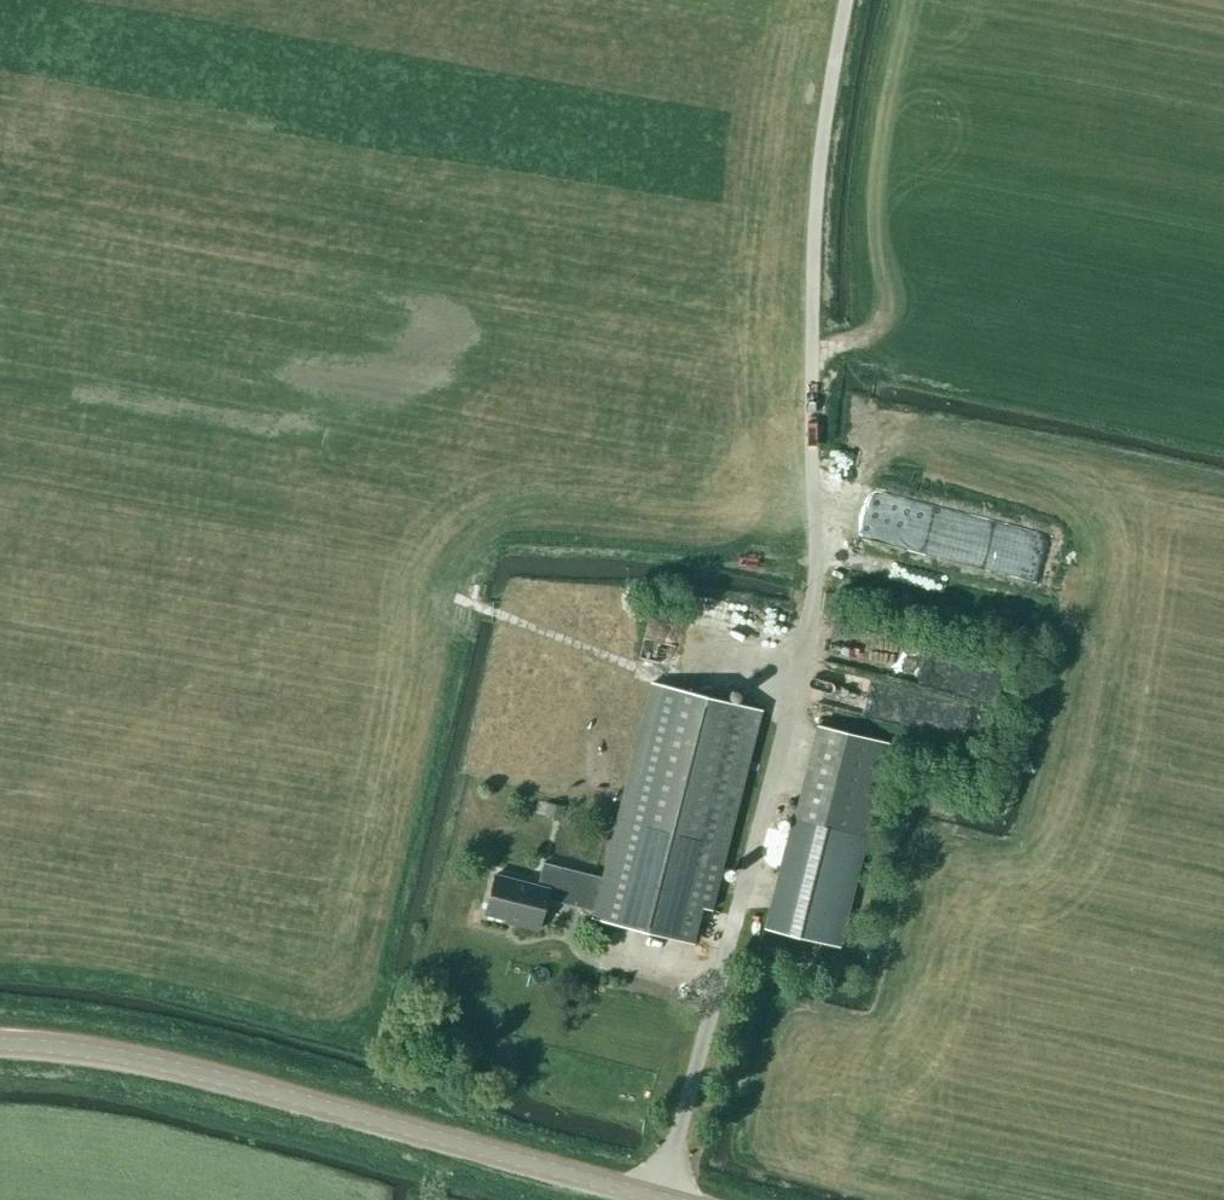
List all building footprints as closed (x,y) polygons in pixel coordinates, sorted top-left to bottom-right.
[(695,943),(716,858),(725,861),(763,710),(653,683),(604,877),(545,862),(539,885),(497,874),(487,913),(517,921),(516,924),(540,930),(548,898),(596,911),(594,917),(695,943)] [(836,945),(889,743),(819,724),(766,927),(836,945)]
